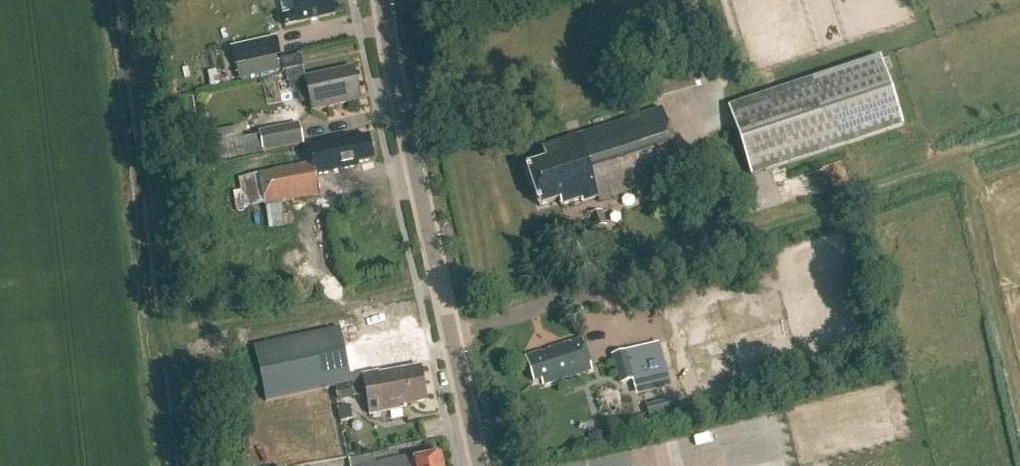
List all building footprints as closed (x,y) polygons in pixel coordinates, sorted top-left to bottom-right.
[(295,14),(283,17),(286,28),(335,16),(331,0),(292,0),(295,14)] [(276,37),(230,47),(234,66),(237,66),(240,82),(280,73),(276,56),(280,55),(276,37)] [(283,72),(304,68),(301,57),(281,61),(283,72)] [(754,99),(730,107),(752,178),(866,141),(906,128),(882,57),(754,99)] [(301,106),(311,104),(313,112),(361,102),(353,68),(305,79),(308,90),(298,92),(301,106)] [(193,101),(174,103),(176,119),(195,117),(193,101)] [(683,175),(661,110),(547,147),(542,149),(546,161),(526,168),(539,208),(559,201),(561,207),(581,201),(582,204),(598,199),(599,202),(683,175)] [(259,132),(263,153),(304,145),(299,123),(259,132)] [(260,137),(212,146),(215,165),(264,155),(260,137)] [(324,145),(325,149),(308,152),(310,165),(312,165),(313,167),(328,164),(330,172),(329,172),(329,173),(357,167),(356,164),(372,160),(368,138),(351,142),(351,139),(324,145)] [(312,165),(310,165),(258,176),(264,206),(318,195),(313,167),(312,165)] [(597,213),(590,215),(594,229),(595,230),(607,226),(602,211),(597,213)] [(403,406),(425,402),(419,368),(385,374),(385,376),(378,377),(377,373),(361,376),(361,377),(349,379),(340,328),(254,344),(264,399),(350,383),(352,396),(364,394),(368,415),(403,409),(403,406)] [(592,371),(582,340),(549,351),(550,354),(543,356),(541,353),(525,358),(533,383),(541,381),(543,387),(592,371)] [(656,344),(612,357),(620,387),(633,383),(637,397),(669,388),(664,374),(656,344)] [(504,390),(502,399),(519,402),(521,393),(504,390)] [(646,406),(650,424),(675,417),(670,400),(646,406)] [(608,431),(589,436),(594,452),(613,447),(608,431)] [(349,460),(350,465),(362,465),(375,463),(374,454),(349,460)] [(440,456),(412,462),(411,457),(368,465),(443,465),(440,456)]
